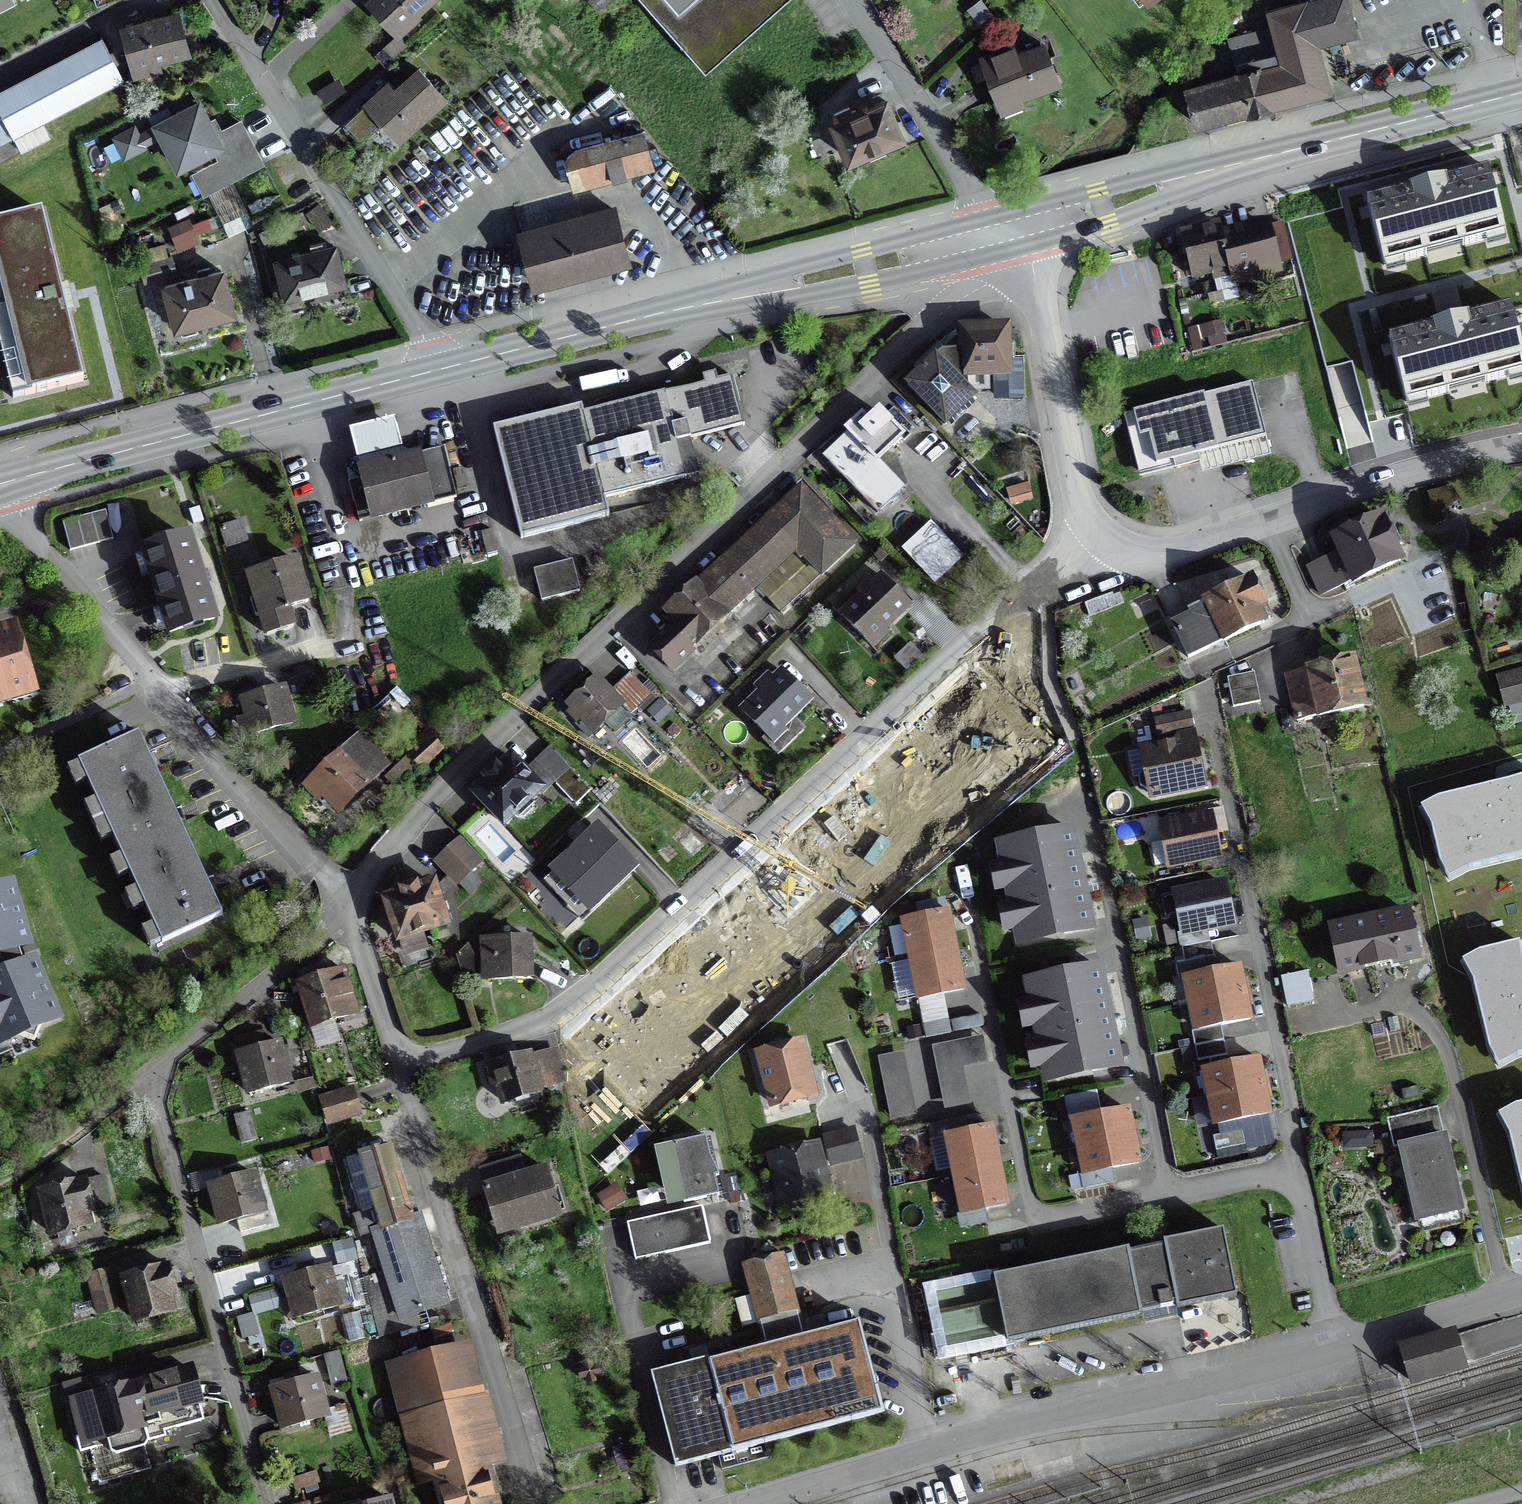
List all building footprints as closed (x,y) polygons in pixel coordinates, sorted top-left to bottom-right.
[(357,3),(390,38),(431,0),(360,0),(357,3)] [(611,0),(592,0),(589,3),(598,12),(611,0)] [(705,73),(788,0),(641,0),(705,73)] [(1187,87),(1197,124),(1248,110),(1249,112),(1269,106),(1272,117),(1276,115),(1280,114),(1277,103),(1289,100),(1330,89),(1316,42),(1355,31),(1348,5),(1347,0),(1311,0),(1306,1),(1305,1),(1268,11),(1275,33),(1231,45),(1232,48),(1208,54),(1215,80),(1187,87)] [(177,13),(123,26),(135,77),(160,70),(158,59),(187,52),(177,13)] [(101,41),(0,92),(0,144),(122,81),(101,41)] [(992,54),(977,59),(997,116),(1021,108),(1018,101),(1058,87),(1042,44),(995,61),(992,54)] [(384,88),(342,125),(359,144),(379,127),(394,144),(441,103),(414,71),(389,93),(384,88)] [(325,104),(346,92),(340,79),(318,91),(325,104)] [(832,123),(851,166),(908,141),(890,98),(832,123)] [(201,105),(154,129),(177,175),(224,151),(201,105)] [(136,130),(115,139),(124,162),(146,152),(136,130)] [(638,133),(569,152),(572,164),(562,167),(570,194),(649,172),(638,133)] [(1367,200),(1384,266),(1386,265),(1383,255),(1400,250),(1403,261),(1427,254),(1424,244),(1460,234),(1463,245),(1487,238),(1484,228),(1501,224),(1503,235),(1505,234),(1489,170),(1488,168),(1424,185),(1367,200)] [(1352,362),(1349,349),(1378,342),(1369,310),(1375,309),(1384,340),(1466,318),(1483,381),(1521,371),(1521,301),(1504,232),(1425,252),(1415,214),(1408,216),(1401,192),(1287,221),(1325,370),(1340,366),(1352,362)] [(331,221),(319,206),(308,214),(321,230),(331,221)] [(609,209),(511,235),(526,292),(624,266),(609,209)] [(0,228),(0,336),(15,396),(82,379),(42,217),(0,228)] [(197,244),(188,223),(170,230),(180,252),(197,244)] [(1217,225),(1177,235),(1190,284),(1214,277),(1218,293),(1280,277),(1269,235),(1223,247),(1217,225)] [(335,246),(274,261),(284,301),(345,285),(335,246)] [(172,260),(141,269),(145,283),(176,274),(172,260)] [(224,271),(164,287),(176,331),(236,315),(224,271)] [(1406,402),(1408,402),(1406,391),(1422,387),(1425,397),(1449,391),(1446,381),(1482,371),(1485,382),(1509,375),(1506,365),(1521,361),(1521,349),(1510,305),(1462,317),(1447,321),(1441,323),(1388,337),(1406,402)] [(956,355),(937,356),(898,390),(939,435),(973,404),(957,387),(992,385),(992,402),(1022,401),(1020,362),(1008,362),(1006,328),(955,330),(956,355)] [(582,401),(494,423),(522,533),(610,511),(605,493),(686,473),(677,437),(746,420),(733,371),(711,377),(656,390),(590,407),(584,409),(582,401)] [(1251,378),(1123,411),(1138,470),(1173,461),(1175,468),(1200,462),(1198,454),(1266,437),(1251,378)] [(843,438),(817,462),(874,523),(902,497),(873,465),(897,444),(873,418),(861,429),(856,423),(841,436),(843,438)] [(1266,437),(1198,454),(1200,462),(1203,472),(1271,454),(1266,437)] [(443,448),(368,467),(370,478),(350,483),(359,521),(456,497),(443,448)] [(671,627),(650,647),(673,671),(693,652),(690,648),(757,587),(781,614),(854,545),(801,488),(668,610),(678,622),(676,624),(671,628),(671,627)] [(1341,552),(1309,567),(1321,595),(1354,580),(1355,581),(1401,560),(1394,547),(1401,543),(1394,527),(1387,530),(1381,517),(1336,538),(1341,552)] [(247,545),(242,525),(222,530),(227,550),(247,545)] [(941,537),(931,525),(905,549),(916,560),(941,537)] [(960,557),(941,537),(916,560),(934,581),(960,557)] [(194,542),(145,557),(169,640),(219,625),(194,542)] [(579,591),(572,561),(535,571),(542,600),(579,591)] [(299,562),(249,576),(267,641),(295,633),(289,612),(311,606),(299,562)] [(862,595),(842,614),(866,641),(881,627),(883,629),(909,604),(882,577),(872,586),(866,581),(857,591),(862,595)] [(1246,587),(1200,608),(1220,650),(1266,630),(1246,587)] [(0,639),(0,704),(33,694),(16,634),(0,639)] [(922,655),(911,642),(894,658),(906,671),(922,655)] [(1349,664),(1287,680),(1298,722),(1359,706),(1349,664)] [(1498,678),(1506,707),(1513,704),(1521,702),(1521,671),(1498,678)] [(759,697),(737,719),(764,747),(807,705),(779,676),(769,685),(765,680),(754,692),(759,697)] [(1252,677),(1227,681),(1231,708),(1257,703),(1252,677)] [(598,680),(569,708),(597,736),(626,707),(598,680)] [(286,691),(241,699),(248,735),(293,727),(286,691)] [(358,736),(307,785),(339,818),(390,768),(358,736)] [(139,738),(80,766),(164,946),(223,919),(206,882),(174,813),(150,760),(139,738)] [(1190,740),(1135,751),(1145,801),(1200,790),(1190,740)] [(486,781),(474,795),(504,824),(513,814),(516,817),(525,818),(533,810),(533,803),(530,800),(540,789),(543,793),(555,782),(576,804),(591,790),(549,746),(548,746),(550,749),(525,773),(511,758),(500,768),(496,765),(492,768),(491,768),(489,770),(485,773),(486,774),(482,777),(486,781)] [(1507,782),(1505,782),(1499,784),(1495,785),(1438,798),(1443,820),(1431,827),(1439,862),(1461,857),(1468,869),(1521,856),(1521,777),(1507,782)] [(811,853),(845,890),(852,885),(867,901),(916,856),(851,786),(802,831),(817,847),(811,853)] [(13,835),(1,808),(0,808),(0,841),(13,835)] [(1210,815),(1159,824),(1166,865),(1217,856),(1210,815)] [(1517,932),(1521,931),(1521,846),(1500,851),(1495,828),(1483,831),(1488,854),(1445,865),(1451,889),(1425,895),(1502,1221),(1521,1216),(1521,1187),(1513,1151),(1521,1149),(1521,953),(1517,932)] [(1064,933),(1091,928),(1083,889),(1071,830),(1045,836),(1047,846),(1002,855),(1019,937),(1063,928),(1064,933)] [(562,877),(590,907),(632,868),(612,847),(598,831),(555,870),(562,877)] [(691,853),(701,843),(691,833),(680,843),(691,853)] [(480,862),(459,840),(448,851),(437,860),(458,882),(469,893),(472,889),(479,882),(469,872),(480,862)] [(562,877),(555,870),(544,880),(551,888),(562,877)] [(385,899),(398,940),(401,939),(421,932),(447,924),(433,884),(420,888),(417,884),(412,885),(411,884),(407,885),(404,886),(404,887),(399,889),(401,894),(385,899)] [(1224,884),(1177,893),(1184,932),(1221,925),(1231,923),(1224,884)] [(1,1043),(17,1036),(33,1043),(40,1027),(56,1020),(32,964),(23,968),(16,948),(26,946),(9,887),(0,890),(0,1042),(1,1043)] [(1408,911),(1332,928),(1341,972),(1417,956),(1408,911)] [(948,913),(903,921),(918,999),(963,991),(959,971),(955,952),(951,927),(948,913)] [(485,960),(494,959),(495,979),(530,977),(529,937),(483,939),(485,960)] [(457,954),(464,975),(479,972),(466,945),(457,954)] [(1047,1079),(1119,1064),(1111,1028),(1098,966),(1026,981),(1047,1079)] [(1250,1019),(1246,999),(1244,986),(1239,966),(1185,977),(1196,1030),(1250,1019)] [(1311,998),(1306,971),(1283,976),(1288,1003),(1311,998)] [(344,974),(296,987),(309,1032),(357,1019),(344,974)] [(968,1101),(961,1067),(987,1061),(983,1037),(931,1047),(943,1106),(968,1101)] [(801,1043),(760,1053),(773,1104),(802,1096),(808,1100),(815,1098),(819,1092),(817,1085),(811,1082),(801,1043)] [(279,1047),(235,1057),(247,1102),(290,1092),(279,1047)] [(493,1065),(495,1073),(489,1075),(491,1085),(498,1083),(503,1101),(539,1091),(539,1090),(554,1085),(544,1052),(530,1056),(529,1055),(493,1065)] [(916,1113),(903,1053),(877,1058),(890,1118),(916,1113)] [(1207,1068),(1219,1125),(1270,1114),(1265,1092),(1262,1078),(1258,1058),(1207,1068)] [(316,1099),(324,1124),(358,1114),(350,1089),(316,1099)] [(1141,1161),(1137,1140),(1134,1128),(1130,1105),(1071,1117),(1082,1173),(1141,1161)] [(1437,1106),(1386,1118),(1393,1148),(1401,1146),(1417,1219),(1461,1208),(1456,1185),(1459,1184),(1456,1173),(1453,1173),(1437,1106)] [(254,1141),(246,1115),(234,1119),(242,1145),(254,1141)] [(945,1135),(961,1214),(1008,1204),(1004,1187),(995,1144),(991,1125),(945,1135)] [(853,1129),(823,1137),(830,1166),(861,1158),(853,1129)] [(707,1135),(671,1143),(684,1201),(720,1193),(707,1135)] [(815,1145),(766,1156),(778,1208),(826,1197),(815,1145)] [(392,1153),(355,1165),(404,1324),(441,1313),(392,1153)] [(545,1162),(484,1177),(498,1234),(560,1218),(545,1162)] [(255,1175),(207,1188),(218,1231),(266,1219),(255,1175)] [(79,1184),(39,1194),(53,1247),(95,1236),(90,1219),(101,1216),(94,1192),(82,1195),(79,1184)] [(704,1212),(631,1228),(638,1260),(711,1244),(704,1212)] [(1126,1253),(995,1278),(1008,1343),(1140,1317),(1138,1307),(1178,1299),(1180,1308),(1234,1298),(1222,1234),(1166,1246),(1167,1253),(1127,1261),(1126,1253)] [(762,1349),(651,1379),(676,1472),(882,1416),(857,1324),(803,1339),(781,1258),(740,1268),(762,1349)] [(160,1266),(120,1277),(134,1329),(176,1318),(171,1301),(182,1298),(175,1274),(163,1277),(160,1266)] [(331,1266),(283,1279),(294,1322),(343,1310),(331,1266)] [(110,1270),(89,1275),(98,1312),(119,1307),(110,1270)] [(254,1336),(250,1317),(237,1320),(241,1339),(254,1336)] [(1456,1329),(1397,1345),(1408,1386),(1467,1370),(1456,1329)] [(440,1503),(498,1503),(485,1459),(494,1457),(464,1350),(392,1370),(423,1480),(433,1477),(440,1503)] [(344,1383),(336,1353),(325,1356),(333,1386),(344,1383)] [(592,1361),(579,1364),(584,1383),(597,1379),(592,1361)] [(87,1380),(64,1387),(82,1455),(109,1448),(112,1454),(117,1457),(145,1450),(149,1445),(167,1441),(166,1436),(204,1424),(200,1408),(204,1406),(195,1367),(90,1393),(87,1380)] [(316,1374),(268,1386),(279,1430),(328,1417),(316,1374)] [(319,1490),(314,1473),(291,1479),(297,1497),(319,1490)]
